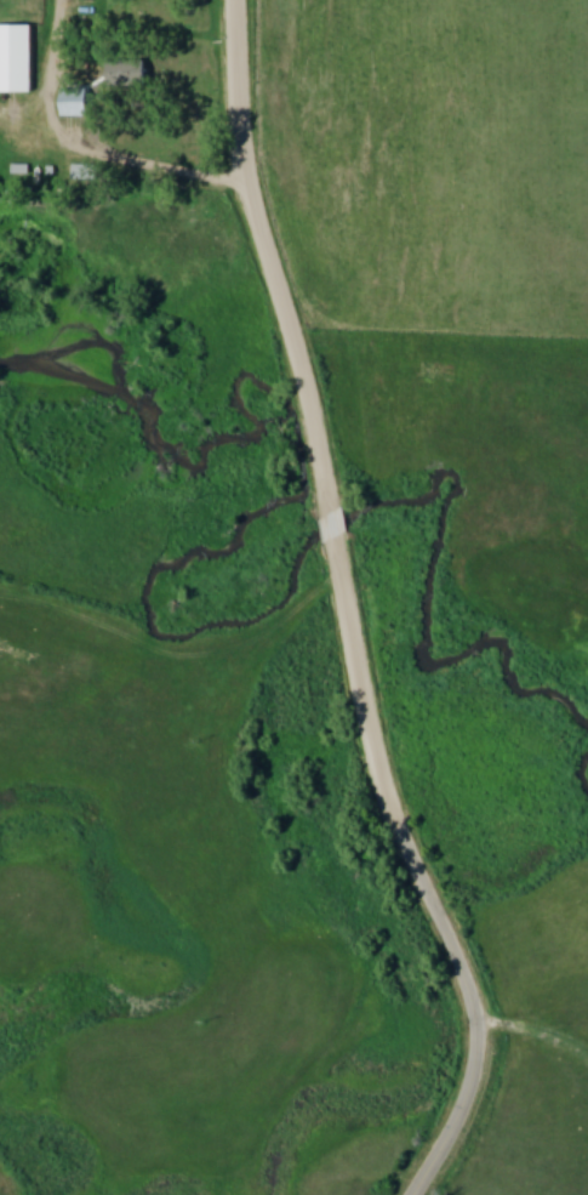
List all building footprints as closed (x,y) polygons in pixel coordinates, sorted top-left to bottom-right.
[(33,94),(33,25),(0,25),(0,94),(33,94)] [(108,62),(109,90),(148,88),(147,60),(108,62)] [(89,90),(61,90),(61,118),(89,118),(89,90)] [(73,181),(95,181),(95,167),(73,167),(73,181)]
